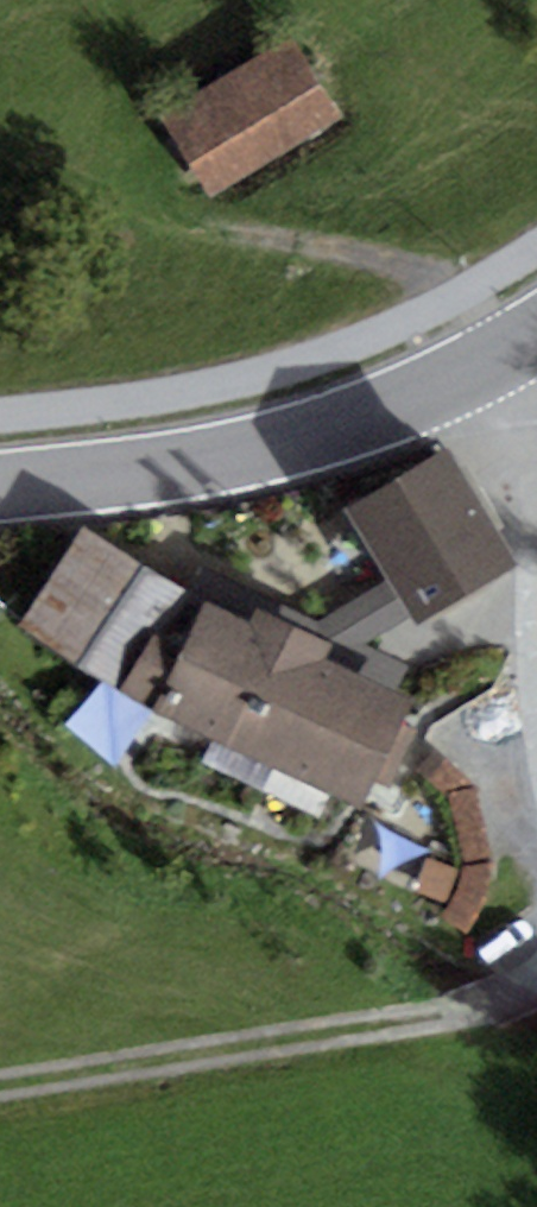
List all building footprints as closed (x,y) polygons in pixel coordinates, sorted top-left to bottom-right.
[(295,48),(165,125),(207,195),(337,119),(295,48)] [(446,447),(345,508),(388,578),(410,615),(417,625),(518,564),(497,530),(460,470),(446,447)] [(470,465),(460,470),(497,530),(505,525),(470,465)] [(189,590),(84,526),(18,624),(151,711),(215,739),(274,766),(263,790),(321,818),(331,792),(362,806),(374,781),(391,788),(417,733),(402,725),(413,700),(396,692),(325,658),(331,644),(256,607),(249,621),(206,600),(189,590)] [(410,615),(388,578),(319,620),(199,567),(189,590),(206,600),(249,621),(256,607),(331,644),(325,658),(396,692),(407,662),(364,645),(410,615)] [(274,766),(215,739),(204,760),(263,790),(274,766)] [(475,786),(436,751),(419,769),(448,796),(464,864),(457,892),(441,917),(466,935),(485,901),(493,861),(475,786)] [(447,904),(458,870),(425,858),(414,892),(447,904)]
